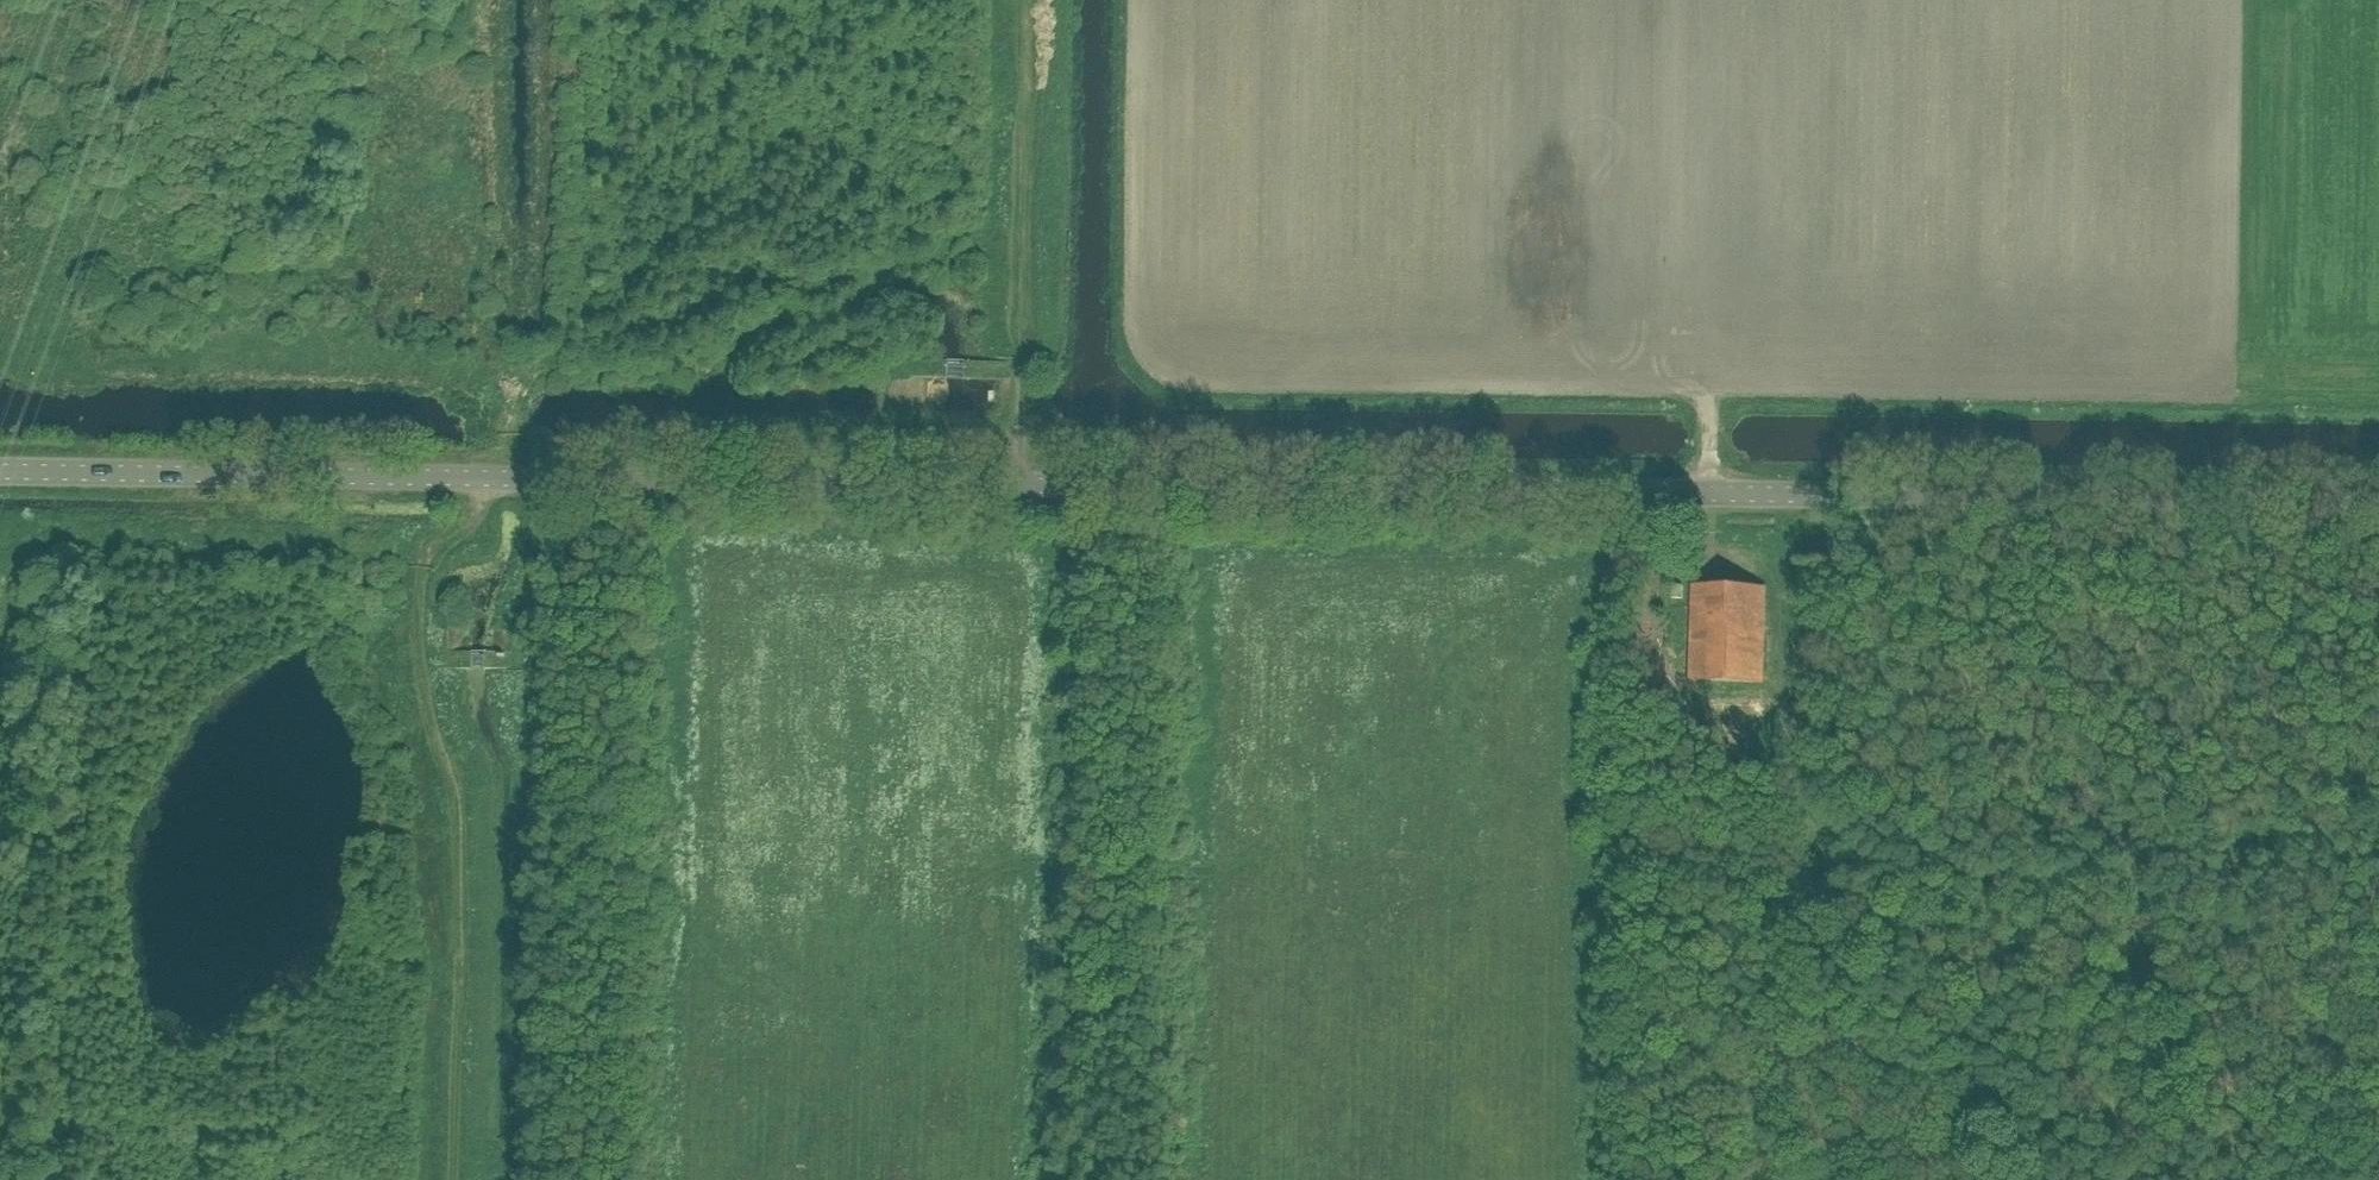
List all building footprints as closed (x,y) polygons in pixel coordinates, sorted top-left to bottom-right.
[(1764,685),(1765,588),(1692,586),(1689,681),(1764,685)]
